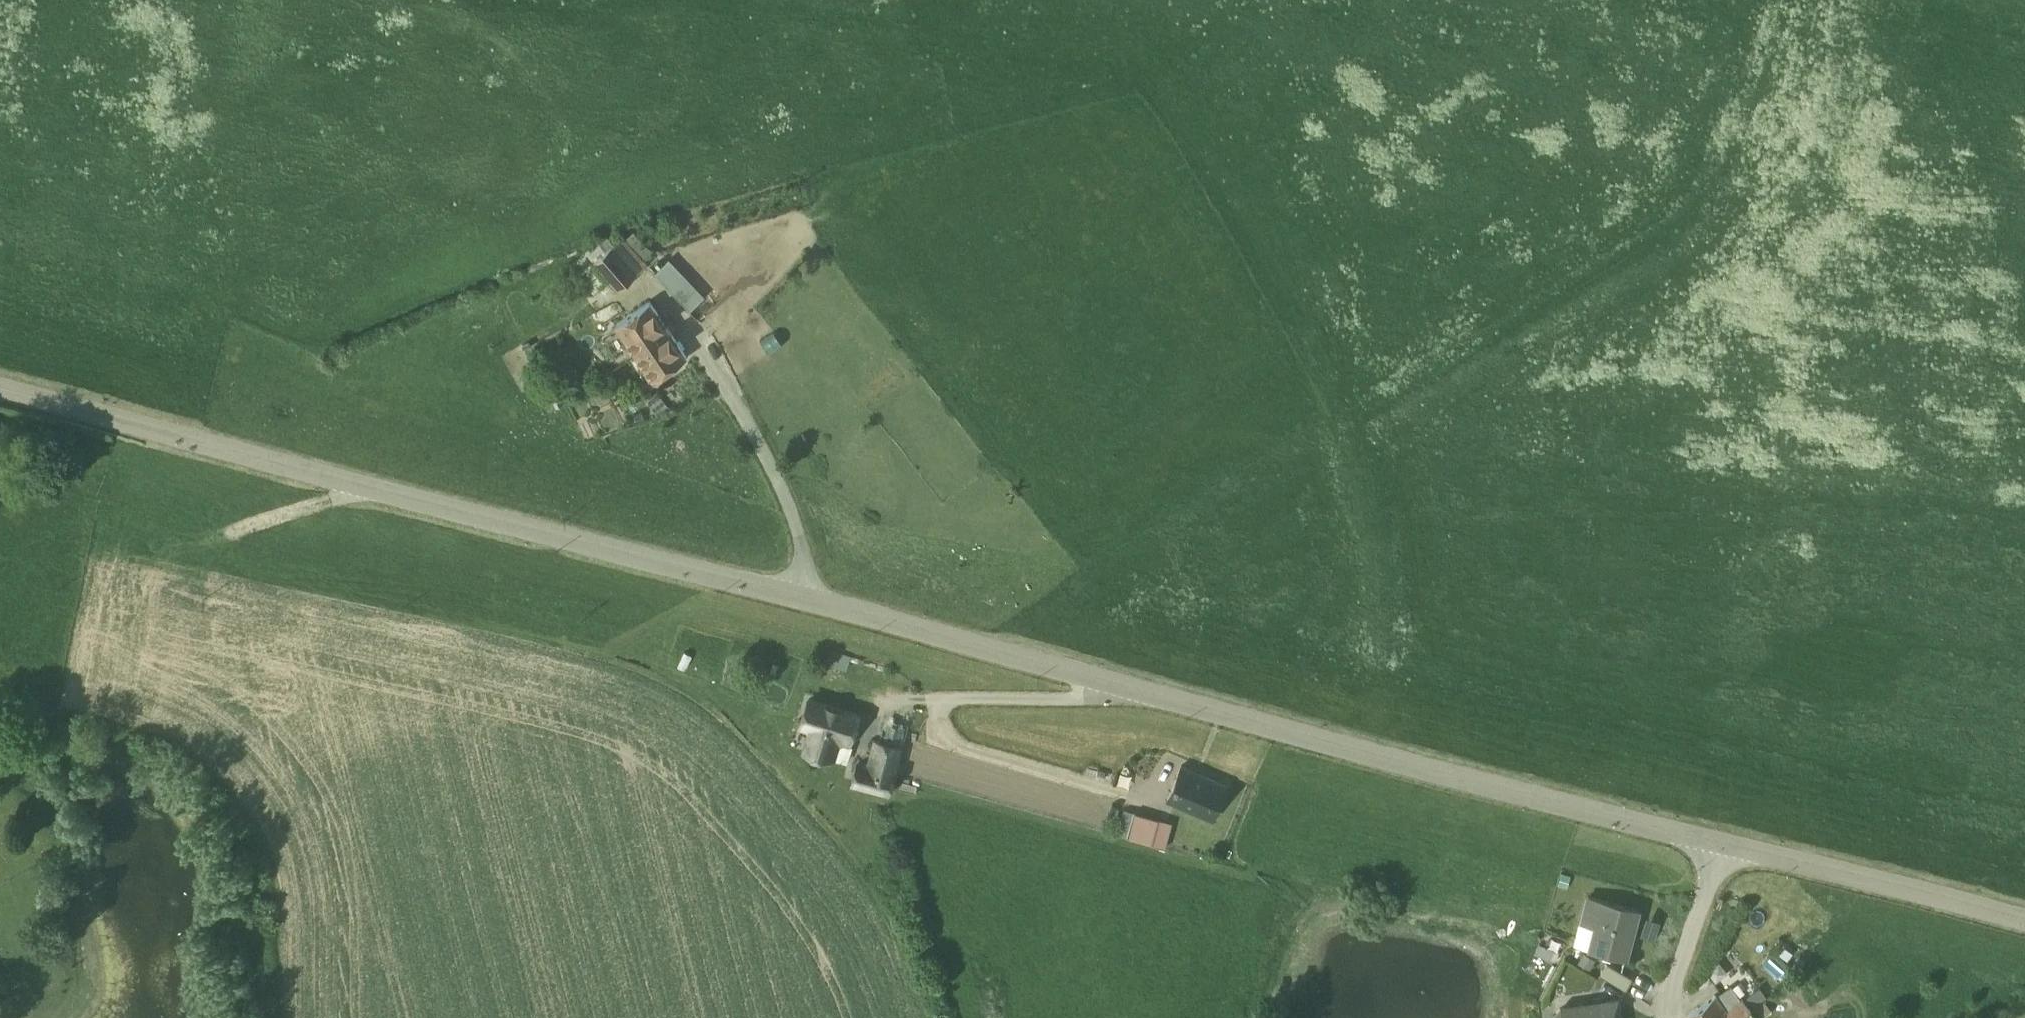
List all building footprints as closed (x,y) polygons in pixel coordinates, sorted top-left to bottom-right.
[(622,233),(581,268),(594,282),(605,273),(619,289),(648,263),(622,233)] [(704,301),(667,262),(656,273),(692,312),(704,301)] [(654,300),(616,324),(651,379),(688,355),(654,300)] [(858,716),(808,701),(801,724),(812,727),(805,751),(828,758),(833,742),(839,739),(840,736),(850,739),(858,716)] [(899,747),(876,741),(869,768),(857,765),(853,780),(888,789),(899,747)] [(1226,783),(1181,765),(1167,800),(1213,818),(1226,783)] [(1126,810),(1119,835),(1128,837),(1134,812),(1126,810)] [(1159,818),(1134,812),(1128,837),(1153,844),(1159,818)] [(1172,822),(1159,818),(1153,844),(1165,847),(1172,822)] [(1635,906),(1586,893),(1580,918),(1583,919),(1584,916),(1595,919),(1589,942),(1624,951),(1635,906)] [(1747,904),(1733,922),(1743,930),(1757,911),(1747,904)] [(1633,973),(1608,958),(1601,970),(1626,985),(1633,973)] [(1685,1012),(1689,1017),(1737,1017),(1745,1011),(1722,983),(1685,1012)] [(1757,984),(1744,991),(1759,1015),(1771,1007),(1757,984)] [(1560,1002),(1556,1008),(1557,1017),(1558,1017),(1620,1017),(1617,994),(1560,1002)]
